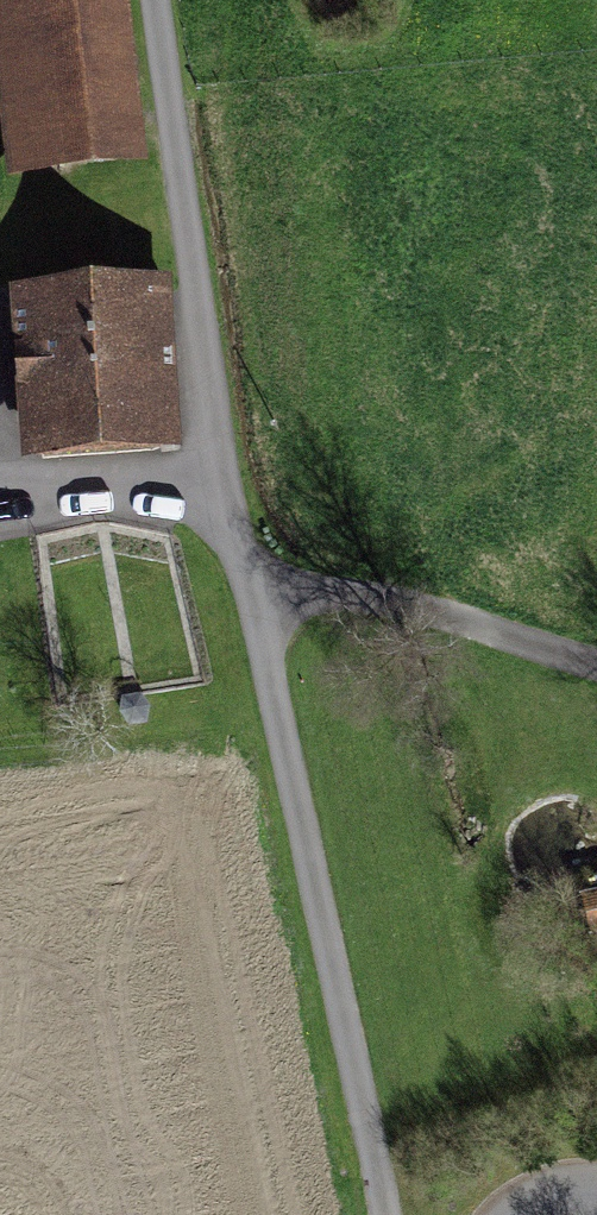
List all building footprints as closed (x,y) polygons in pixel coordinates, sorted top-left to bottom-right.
[(1,178),(126,163),(106,0),(0,0),(0,170),(1,178)] [(151,284),(8,300),(27,460),(169,444),(151,284)]
